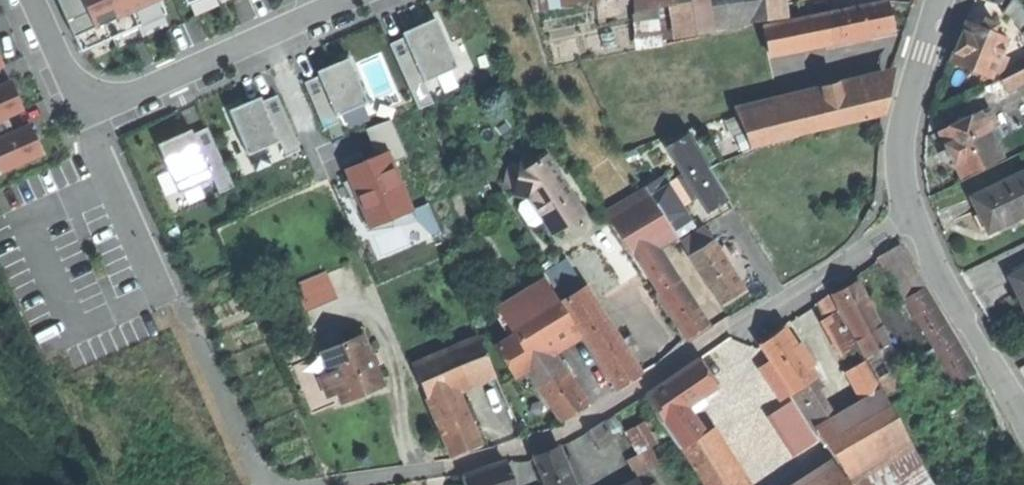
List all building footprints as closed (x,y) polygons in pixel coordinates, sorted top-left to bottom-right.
[(167,14),(161,0),(57,0),(63,13),(64,13),(74,36),(81,51),(167,14)] [(710,30),(708,0),(671,0),(678,25),(666,27),(669,38),(710,30)] [(782,0),(708,0),(710,30),(783,16),(782,0)] [(833,42),(893,29),(890,14),(887,0),(883,0),(826,12),(831,37),(833,42)] [(1022,30),(1023,29),(1023,5),(1020,0),(1012,0),(1002,12),(1010,15),(1022,30)] [(769,50),(831,37),(826,12),(764,25),(769,50)] [(63,13),(73,36),(74,36),(64,13),(63,13)] [(457,67),(435,17),(418,25),(419,30),(404,37),(389,43),(409,88),(424,81),(457,67)] [(951,61),(991,77),(994,70),(1001,53),(1007,37),(993,32),(997,23),(985,18),(981,27),(967,21),(958,42),(951,61)] [(1011,28),(997,23),(993,32),(1007,37),(1011,28)] [(418,25),(402,32),(404,37),(419,30),(418,25)] [(1007,56),(1001,53),(994,70),(1000,72),(1007,56)] [(319,75),(304,82),(321,122),(336,116),(367,102),(348,57),(333,64),(335,69),(319,75)] [(333,64),(317,71),(319,75),(335,69),(333,64)] [(1005,91),(1023,82),(1023,67),(1000,79),(1005,91)] [(0,85),(0,120),(7,117),(23,110),(10,80),(0,85)] [(418,108),(433,102),(424,81),(409,88),(418,108)] [(786,107),(793,137),(882,116),(889,83),(786,107)] [(228,110),(248,155),(279,141),(294,135),(277,95),(262,101),(246,108),(244,103),(228,110)] [(262,101),(260,96),(244,103),(246,108),(262,101)] [(749,147),(793,137),(786,107),(738,119),(749,147)] [(951,155),(961,176),(1001,156),(988,128),(996,123),(990,112),(982,116),(979,111),(939,130),(951,155)] [(324,128),(338,122),(336,116),(321,122),(324,128)] [(1,172),(43,153),(37,139),(30,124),(14,131),(7,117),(0,120),(0,170),(1,172)] [(351,163),(375,225),(423,207),(390,119),(370,127),(380,153),(351,163)] [(158,144),(180,193),(213,178),(227,172),(207,127),(193,134),(177,141),(175,136),(158,144)] [(193,134),(191,129),(175,136),(177,141),(193,134)] [(748,148),(742,134),(734,137),(740,151),(748,148)] [(286,156),(300,150),(294,135),(279,141),(286,156)] [(698,195),(706,208),(716,202),(727,196),(689,135),(668,147),(685,173),(698,195)] [(514,193),(529,197),(553,234),(570,223),(585,213),(565,180),(558,178),(560,173),(548,154),(538,161),(523,158),(514,193)] [(988,231),(1023,214),(1023,170),(971,195),(981,216),(988,231)] [(219,193),(234,186),(227,172),(213,178),(219,193)] [(693,199),(698,195),(685,173),(679,177),(693,199)] [(663,176),(658,179),(662,187),(668,184),(663,176)] [(682,205),(693,199),(679,177),(668,184),(682,205)] [(690,219),(682,205),(668,184),(662,187),(658,179),(605,212),(613,225),(632,255),(634,253),(654,241),(672,230),(690,219)] [(696,229),(690,219),(672,230),(678,240),(696,229)] [(642,270),(632,255),(613,225),(540,271),(546,279),(548,278),(561,299),(595,277),(605,293),(642,270)] [(705,226),(682,241),(690,254),(690,253),(713,239),(705,226)] [(719,249),(713,239),(690,253),(698,266),(721,252),(719,249)] [(678,280),(654,241),(634,253),(658,292),(678,280)] [(724,245),(719,249),(721,252),(730,266),(735,263),(724,245)] [(883,255),(908,297),(925,288),(900,245),(883,255)] [(730,266),(721,252),(698,266),(721,303),(730,297),(744,289),(730,266)] [(1023,304),(1023,269),(1010,276),(1019,294),(1023,304)] [(706,325),(678,280),(658,292),(687,337),(696,331),(706,325)] [(843,289),(832,295),(857,341),(872,332),(880,328),(858,280),(843,289)] [(586,285),(562,301),(618,388),(627,382),(642,373),(627,348),(621,340),(586,285)] [(565,343),(578,334),(548,288),(505,315),(517,332),(498,344),(517,374),(528,367),(554,350),(565,343)] [(928,292),(925,288),(908,297),(911,302),(928,292)] [(951,336),(928,292),(911,302),(934,345),(951,336)] [(813,303),(822,320),(838,311),(829,294),(813,303)] [(822,320),(841,355),(857,347),(838,311),(822,320)] [(807,383),(817,377),(785,328),(770,338),(760,345),(771,361),(792,392),(792,393),(807,383)] [(886,342),(880,328),(872,332),(879,346),(886,342)] [(879,346),(872,332),(857,341),(865,354),(879,346)] [(338,390),(342,400),(361,392),(383,383),(362,334),(321,351),(330,371),(338,390)] [(632,334),(621,340),(627,348),(637,342),(632,334)] [(412,363),(427,398),(456,386),(494,370),(479,335),(412,363)] [(972,374),(951,336),(934,345),(954,384),(959,381),(972,374)] [(886,342),(879,346),(865,354),(878,379),(902,365),(889,341),(886,342)] [(561,362),(554,350),(528,367),(539,384),(565,367),(561,362)] [(567,358),(561,362),(565,367),(571,377),(577,374),(567,358)] [(646,393),(681,448),(705,432),(686,404),(715,385),(698,359),(675,374),(646,393)] [(780,400),(792,392),(771,361),(759,368),(780,400)] [(848,369),(858,388),(871,380),(861,362),(848,369)] [(571,377),(565,367),(539,384),(562,420),(572,413),(588,403),(571,377)] [(327,395),(338,390),(330,371),(319,375),(327,395)] [(979,387),(972,374),(959,381),(966,395),(979,387)] [(857,389),(866,405),(883,396),(874,379),(871,380),(858,388),(857,389)] [(832,425),(807,383),(792,393),(819,432),(832,425)] [(462,399),(456,386),(427,398),(433,412),(434,411),(462,399)] [(866,405),(832,425),(819,432),(845,472),(908,437),(885,395),(883,396),(866,405)] [(463,403),(462,399),(434,411),(452,454),(468,447),(480,442),(471,421),(463,403)] [(469,400),(463,403),(471,421),(476,419),(469,400)] [(628,429),(640,451),(629,457),(639,475),(665,461),(654,443),(662,438),(651,417),(628,429)] [(591,429),(601,445),(614,436),(604,421),(591,429)] [(911,435),(931,471),(946,463),(926,427),(911,435)] [(705,484),(739,484),(705,432),(681,448),(705,484)] [(924,466),(908,437),(845,472),(854,484),(894,484),(924,466)] [(567,444),(560,447),(570,472),(577,469),(567,444)] [(548,484),(575,484),(574,483),(570,472),(560,447),(559,446),(544,452),(536,455),(548,484)] [(469,484),(514,484),(506,459),(483,466),(465,472),(469,484)] [(810,481),(812,484),(850,484),(836,464),(810,481)] [(924,466),(894,484),(935,484),(924,466)] [(582,480),(577,469),(570,472),(574,483),(582,480)]
